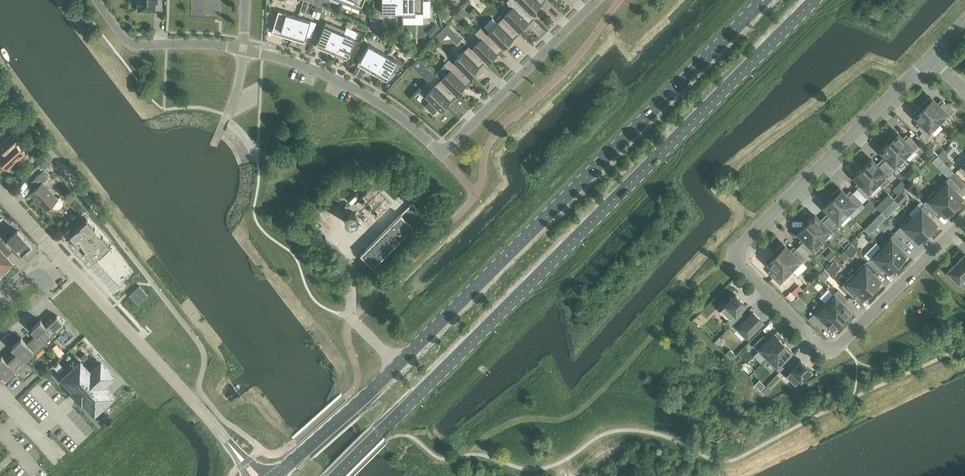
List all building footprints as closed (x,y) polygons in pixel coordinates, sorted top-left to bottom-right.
[(136,7),(139,7),(139,10),(142,10),(143,11),(150,12),(151,11),(154,11),(155,3),(157,3),(157,0),(137,0),(136,7)] [(341,2),(360,10),(364,0),(342,0),(341,2)] [(402,13),(402,0),(382,0),(382,13),(402,13)] [(402,13),(402,17),(415,17),(415,13),(423,13),(423,7),(423,0),(402,0),(402,13)] [(533,18),(515,0),(508,0),(506,2),(512,8),(504,17),(519,32),(533,18)] [(544,0),(518,0),(531,13),(544,0)] [(440,7),(438,10),(440,16),(439,16),(446,22),(451,16),(445,10),(444,11),(440,7)] [(460,9),(456,13),(461,18),(465,14),(460,9)] [(292,39),(292,36),(298,17),(278,11),(272,30),(285,34),(284,36),(292,39)] [(292,36),(297,38),(295,42),(303,44),(303,45),(310,21),(298,17),(292,36)] [(503,47),(517,33),(502,18),(497,23),(492,18),(483,27),(503,47)] [(373,19),(370,26),(385,34),(389,27),(373,19)] [(335,54),(336,52),(335,52),(343,34),(344,34),(345,30),(326,22),(316,44),(328,49),(327,51),(335,54)] [(435,24),(431,28),(435,33),(439,29),(435,24)] [(447,24),(436,35),(442,40),(452,29),(447,24)] [(497,53),(502,49),(480,28),(475,33),(481,39),(472,48),(487,63),(497,53)] [(335,52),(336,52),(340,54),(339,56),(346,59),(355,39),(344,34),(343,34),(335,52)] [(432,40),(427,46),(432,51),(438,45),(432,40)] [(375,75),(377,73),(376,73),(386,55),(368,45),(358,62),(370,69),(368,71),(375,75)] [(469,76),(483,62),(468,47),(454,61),(469,76)] [(376,73),(377,73),(380,75),(379,77),(386,81),(393,69),(395,71),(399,64),(397,62),(398,61),(386,55),(376,73)] [(418,59),(412,66),(428,82),(435,75),(418,59)] [(470,80),(449,59),(443,64),(445,65),(436,74),(456,94),(470,80)] [(440,110),(455,96),(440,81),(425,95),(431,100),(425,106),(433,113),(438,108),(440,110)] [(930,96),(921,105),(940,124),(953,111),(943,101),(939,105),(930,96)] [(940,124),(921,105),(912,114),(921,123),(917,127),(927,137),(940,124)] [(886,140),(889,142),(906,159),(919,146),(909,136),(904,140),(896,131),(886,140)] [(4,149),(3,149),(3,151),(0,154),(0,161),(8,169),(24,154),(17,146),(23,142),(14,132),(0,144),(4,149)] [(887,157),(882,162),(893,172),(906,159),(889,142),(880,151),(887,157)] [(942,152),(938,156),(942,160),(946,156),(942,152)] [(872,159),(863,168),(877,183),(879,185),(893,172),(882,162),(878,166),(872,159)] [(46,160),(41,165),(48,173),(53,168),(46,160)] [(877,183),(863,168),(854,177),(861,183),(856,188),(865,197),(870,192),(869,191),(877,183)] [(54,206),(55,207),(56,207),(58,208),(60,207),(62,207),(63,205),(64,204),(64,202),(64,200),(64,199),(63,197),(61,196),(57,199),(42,183),(48,178),(42,172),(30,182),(36,188),(30,193),(45,210),(52,204),(54,206)] [(949,176),(936,189),(953,206),(953,207),(955,209),(964,200),(955,191),(959,187),(949,176)] [(355,203),(360,208),(377,191),(372,186),(355,203)] [(906,186),(904,189),(912,197),(916,198),(919,202),(921,200),(906,186)] [(830,196),(832,198),(847,213),(849,215),(862,202),(852,192),(848,196),(839,187),(830,196)] [(923,203),(924,204),(924,203),(933,213),(938,208),(944,215),(953,207),(953,206),(936,189),(923,203)] [(378,193),(362,209),(367,214),(383,198),(378,193)] [(360,254),(373,267),(430,210),(417,197),(360,254)] [(830,214),(826,218),(835,227),(840,223),(838,221),(847,213),(832,198),(824,207),(830,214)] [(368,216),(373,221),(390,204),(385,199),(368,216)] [(921,209),(912,217),(927,232),(936,223),(929,217),(933,213),(924,203),(924,204),(920,208),(921,209)] [(878,204),(875,206),(881,212),(883,209),(878,204)] [(883,209),(881,212),(886,217),(890,213),(885,208),(883,209)] [(881,212),(877,216),(882,221),(886,217),(881,212)] [(354,214),(353,213),(352,213),(351,213),(350,213),(349,213),(348,213),(347,214),(346,214),(346,215),(345,216),(345,217),(345,218),(345,219),(345,220),(345,221),(345,222),(346,223),(347,223),(348,224),(349,225),(350,225),(351,225),(352,225),(353,224),(354,224),(355,223),(356,222),(356,221),(357,220),(357,219),(357,218),(356,217),(356,216),(356,215),(355,214),(354,214)] [(815,215),(806,224),(821,239),(830,230),(831,231),(835,227),(826,218),(822,222),(815,215)] [(912,217),(911,216),(898,229),(907,239),(911,234),(918,241),(927,232),(912,217)] [(110,245),(86,218),(70,233),(94,260),(110,245)] [(821,239),(806,224),(798,233),(804,240),(800,244),(809,253),(814,249),(812,247),(821,239)] [(5,237),(1,241),(9,250),(13,246),(21,255),(31,246),(17,230),(8,239),(5,237)] [(894,233),(881,246),(897,263),(899,266),(908,257),(899,248),(904,243),(894,233)] [(3,272),(13,263),(5,254),(9,250),(1,241),(0,240),(0,269),(3,272)] [(783,243),(774,252),(793,271),(806,258),(796,248),(791,252),(783,243)] [(851,244),(843,251),(850,258),(858,250),(851,244)] [(881,246),(867,259),(878,269),(882,265),(888,272),(897,263),(881,246)] [(793,271),(774,252),(765,261),(774,270),(770,274),(780,284),(793,271)] [(833,252),(827,258),(831,261),(836,256),(833,252)] [(964,254),(947,271),(959,282),(964,276),(964,255),(964,254)] [(867,259),(854,272),(873,291),(882,282),(873,274),(878,269),(867,259)] [(834,261),(826,268),(833,275),(840,268),(834,261)] [(824,270),(818,276),(823,281),(829,275),(824,270)] [(873,291),(854,272),(841,285),(851,295),(856,291),(865,300),(873,291)] [(129,295),(137,304),(148,295),(139,286),(129,295)] [(837,289),(824,303),(843,322),(852,313),(843,304),(847,300),(837,289)] [(790,291),(785,296),(791,301),(796,296),(790,291)] [(725,322),(730,326),(742,314),(737,310),(744,303),(735,294),(720,309),(729,318),(725,322)] [(843,322),(824,303),(808,318),(816,326),(818,323),(821,326),(826,321),(834,330),(843,322)] [(742,314),(730,326),(734,331),(736,329),(745,338),(755,328),(756,330),(763,324),(761,322),(762,321),(753,312),(746,319),(742,314)] [(37,334),(46,344),(47,346),(56,338),(62,345),(73,334),(56,316),(45,326),(40,320),(31,328),(37,334)] [(752,345),(766,359),(783,342),(785,340),(776,331),(765,342),(760,337),(752,345)] [(12,346),(17,352),(28,363),(36,356),(35,354),(46,344),(37,334),(26,344),(21,338),(12,346)] [(779,372),(780,371),(789,362),(785,358),(792,351),(783,342),(766,359),(779,372)] [(60,349),(56,353),(60,357),(64,353),(60,349)] [(730,349),(725,353),(730,358),(735,354),(730,349)] [(17,352),(7,362),(1,356),(0,357),(0,372),(4,376),(8,380),(9,381),(17,373),(23,381),(34,371),(28,363),(17,352)] [(789,362),(780,371),(785,375),(786,375),(795,384),(809,369),(800,360),(794,366),(789,362)] [(83,401),(94,413),(112,397),(102,386),(113,376),(101,363),(90,373),(80,362),(62,379),(74,391),(73,393),(81,402),(83,401)]
